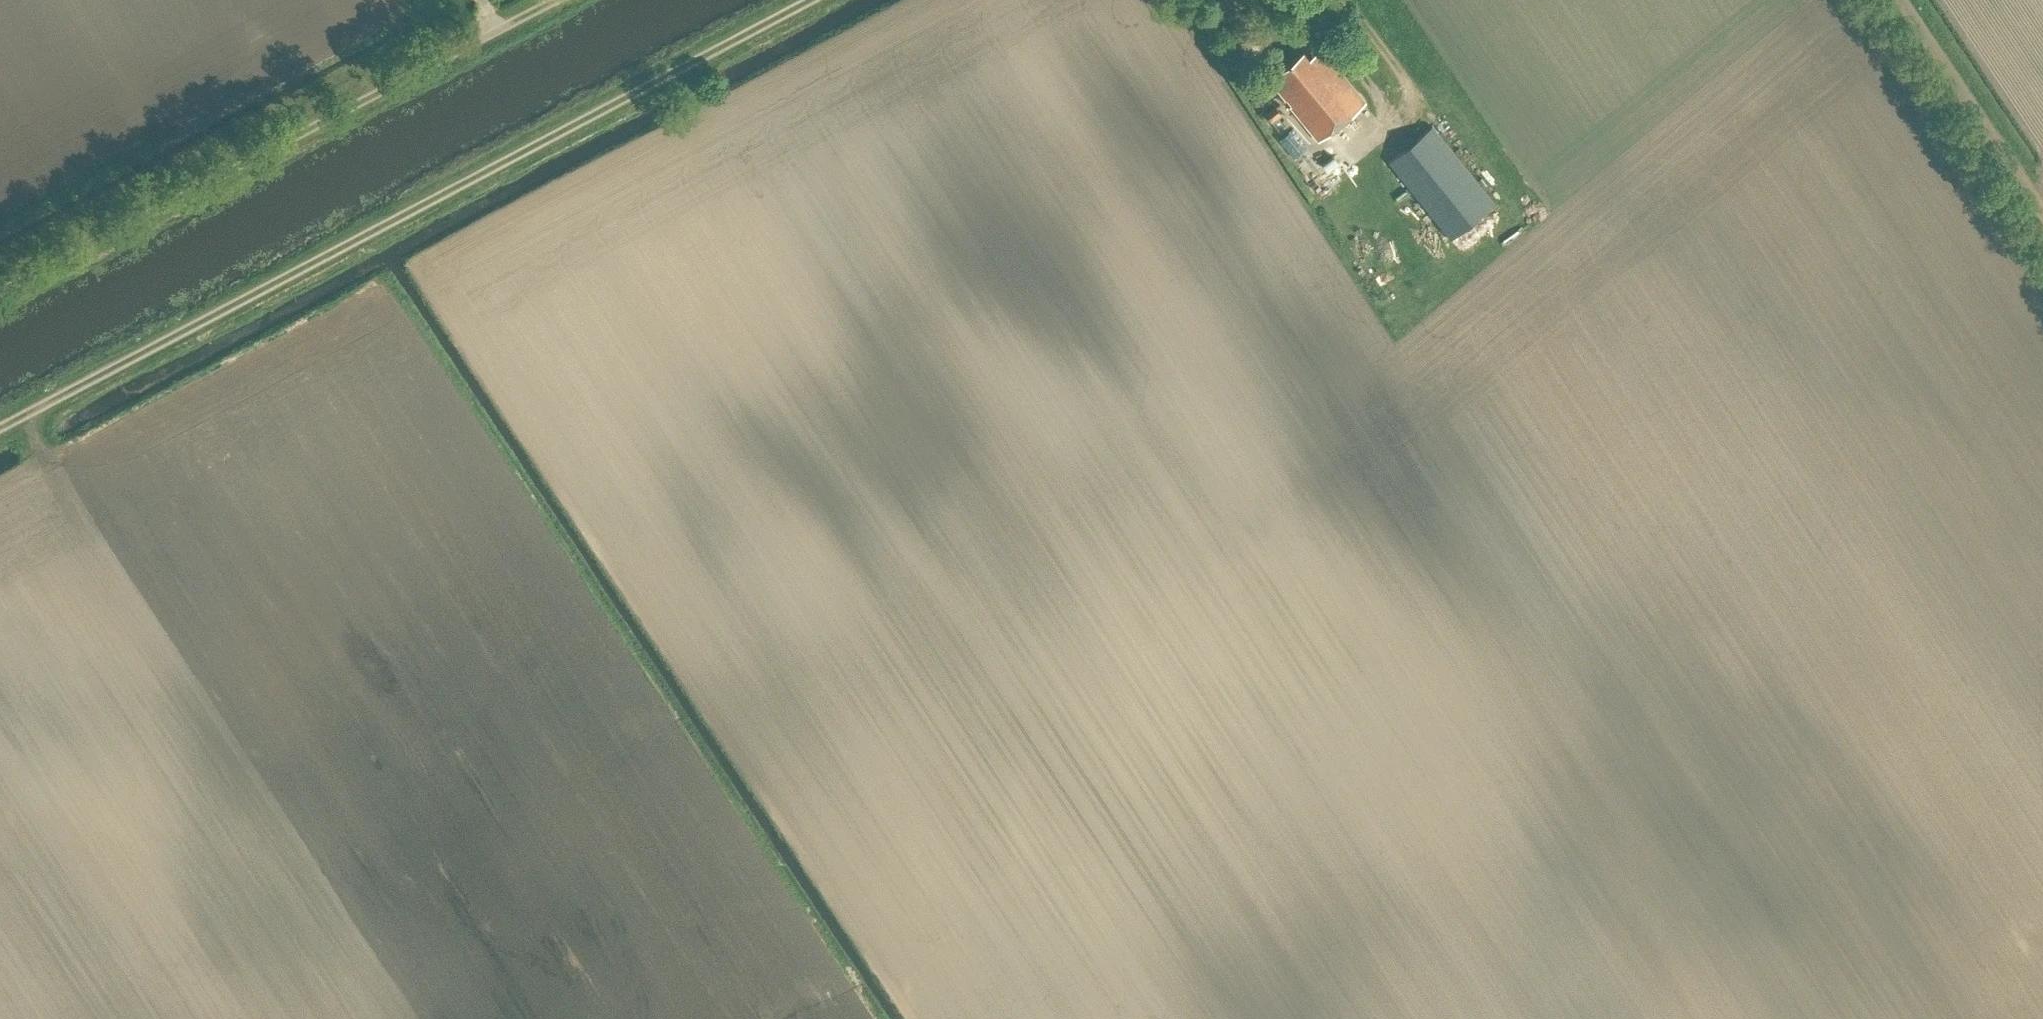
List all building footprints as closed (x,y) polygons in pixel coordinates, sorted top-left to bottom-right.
[(1288,100),(1292,105),(1290,108),(1318,142),(1363,105),(1319,50),(1309,59),(1303,52),(1269,80),(1286,101),(1288,100)] [(1271,121),(1281,114),(1275,106),(1265,113),(1271,121)] [(1301,141),(1289,125),(1280,133),(1292,148),(1301,141)] [(1432,126),(1389,161),(1451,239),(1495,204),(1432,126)]
